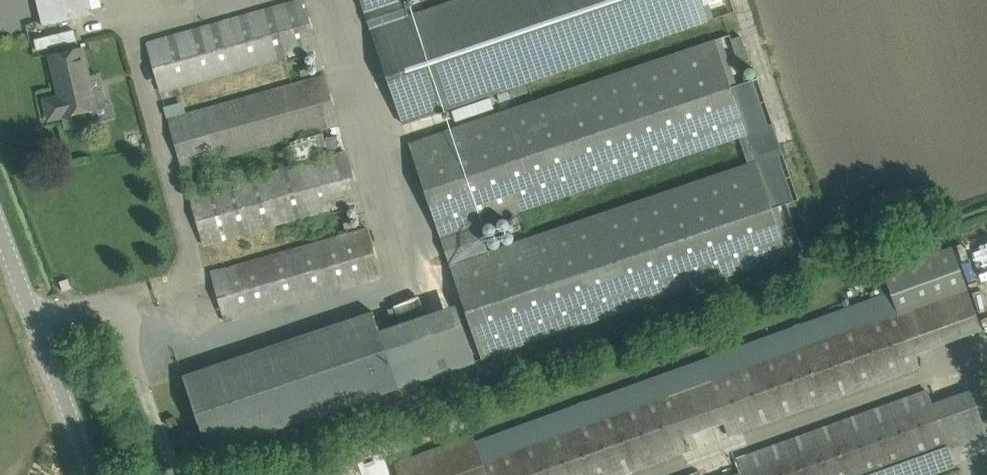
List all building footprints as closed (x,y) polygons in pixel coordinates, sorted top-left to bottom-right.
[(43,26),(92,14),(89,0),(37,0),(43,26)] [(159,90),(315,45),(302,0),(289,0),(145,41),(159,90)] [(365,10),(395,0),(361,0),(365,10)] [(365,10),(403,125),(709,21),(703,4),(715,0),(452,0),(409,14),(405,0),(395,0),(365,10)] [(730,34),(410,142),(442,238),(480,226),(740,137),(723,89),(746,81),(730,34)] [(82,47),(70,50),(50,55),(60,95),(44,99),(49,119),(97,108),(82,47)] [(167,118),(181,167),(337,122),(323,73),(167,118)] [(480,226),(442,238),(483,358),(803,250),(787,202),(799,198),(758,77),(746,81),(723,89),(740,137),(748,162),(488,250),(480,226)] [(189,194),(203,243),(359,199),(345,149),(189,194)] [(211,272),(225,321),(381,276),(367,227),(211,272)] [(395,461),(400,474),(623,474),(693,450),(688,435),(725,422),(730,436),(921,368),(915,353),(983,329),(952,245),(883,270),(890,290),(476,439),(471,433),(395,461)] [(373,311),(183,375),(208,451),(399,387),(373,311)] [(986,434),(986,432),(971,388),(933,401),(928,388),(738,457),(743,471),(732,474),(873,474),(986,434)]
